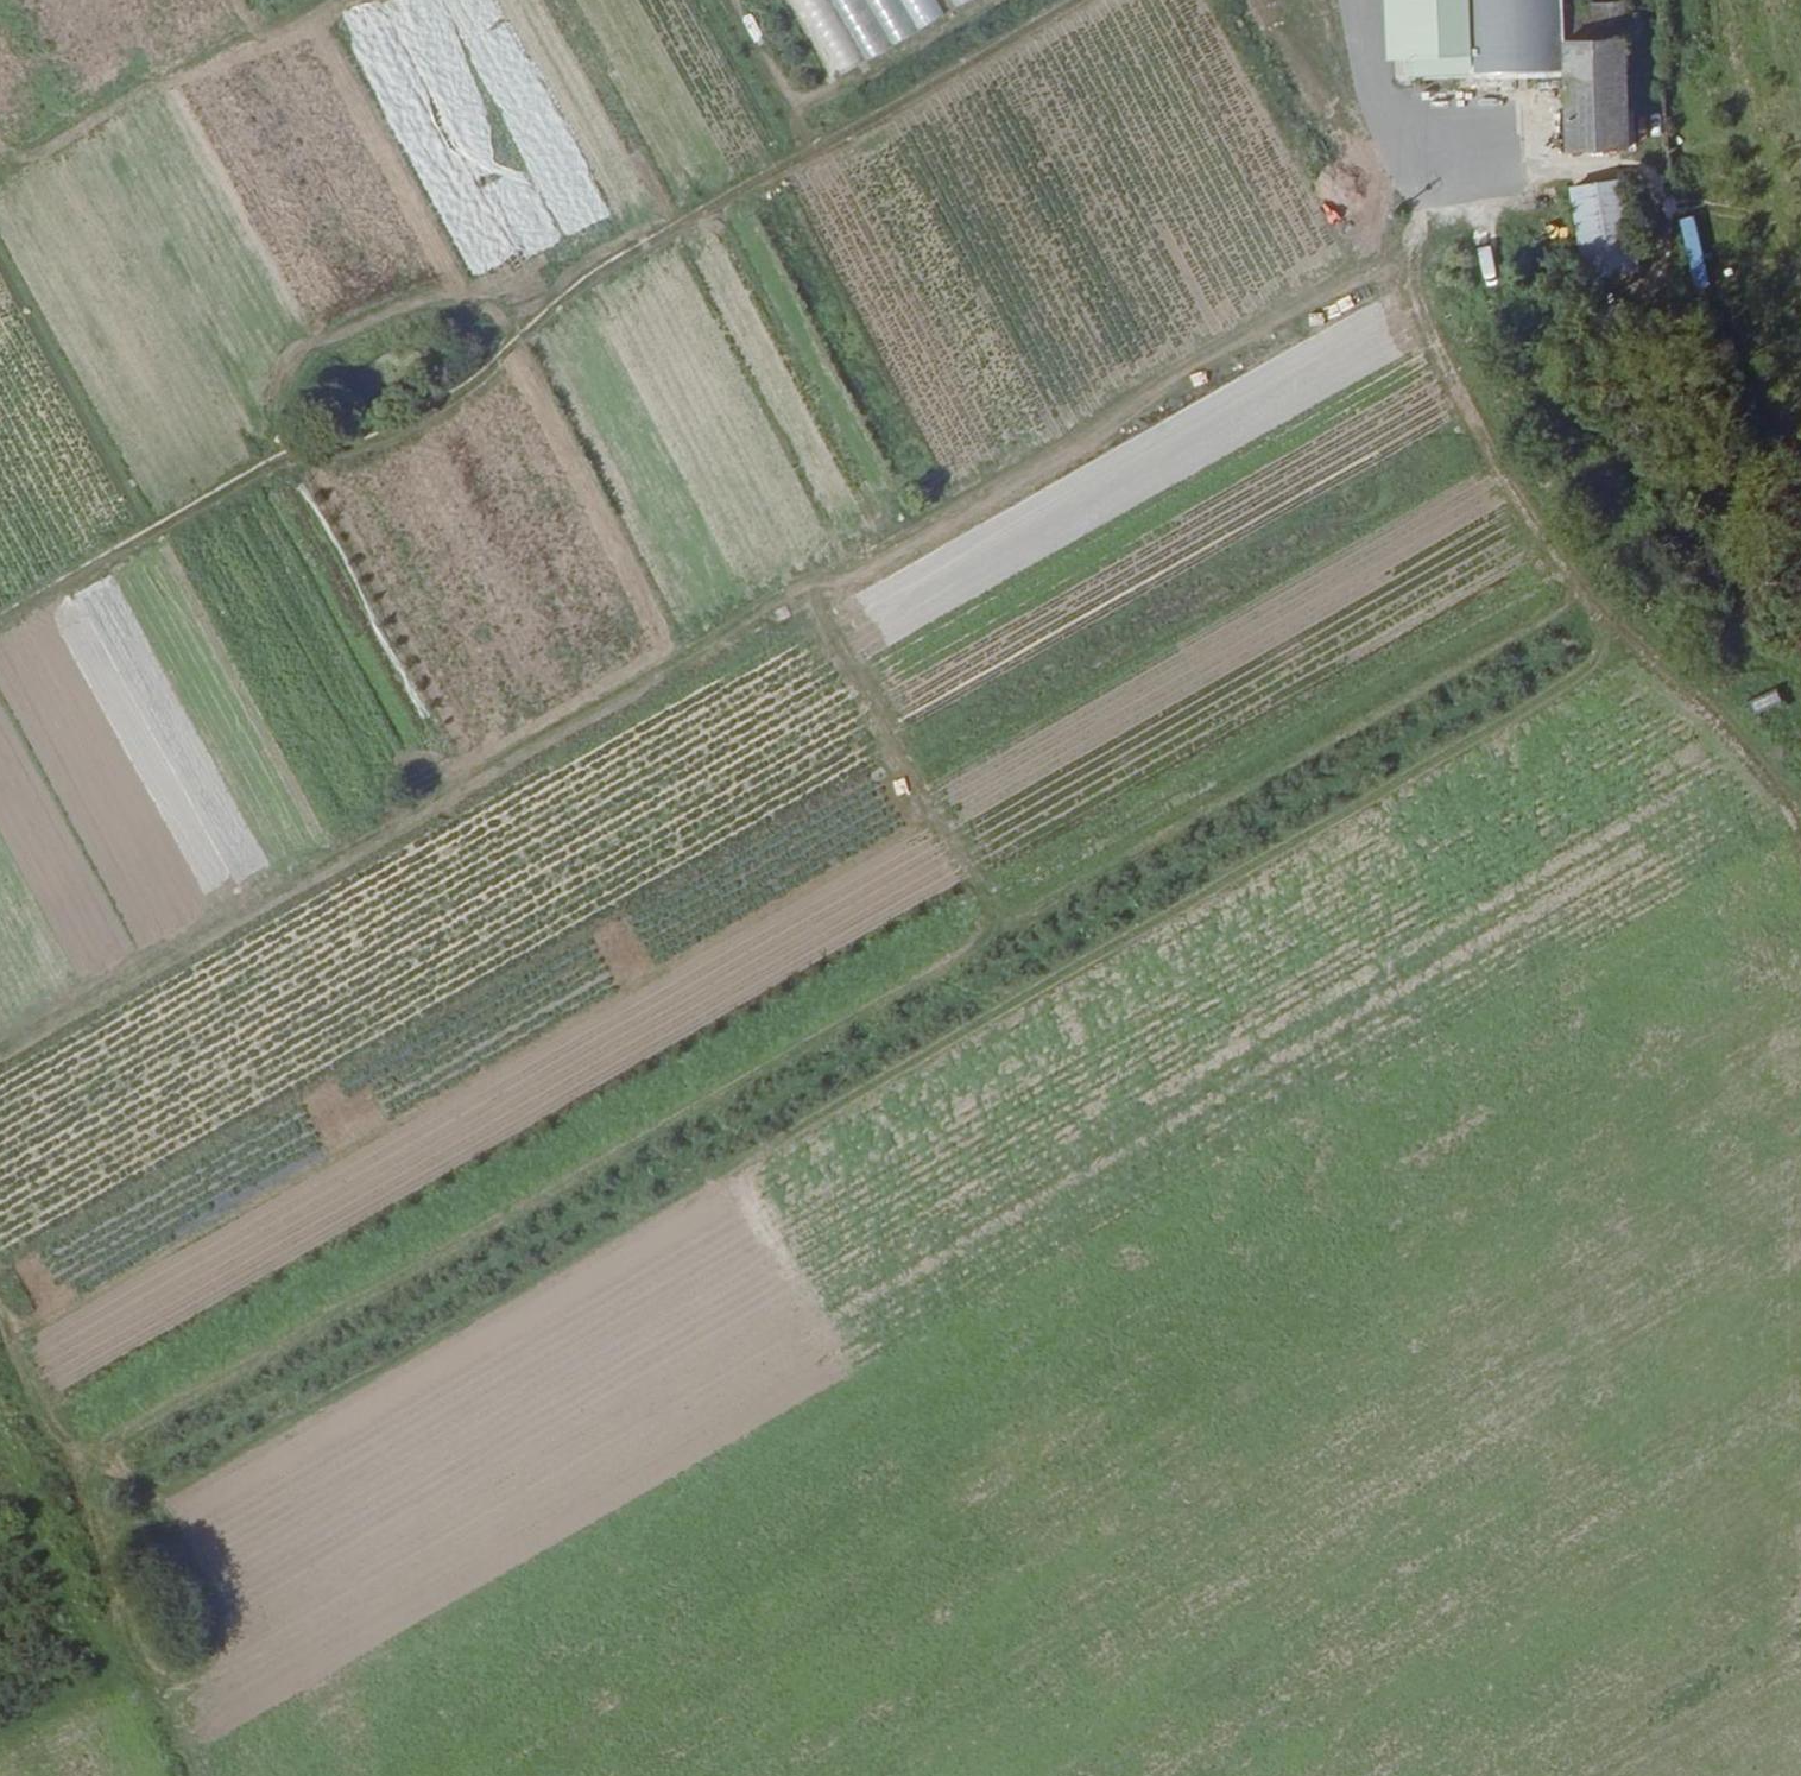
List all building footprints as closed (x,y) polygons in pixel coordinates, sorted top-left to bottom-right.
[(835,77),(941,20),(930,0),(794,0),(835,77)] [(965,0),(944,0),(949,9),(965,0)] [(1429,74),(1424,0),(1399,0),(1403,76),(1429,74)] [(1429,74),(1510,71),(1507,46),(1514,0),(1424,0),(1429,74)] [(1507,46),(1510,71),(1558,69),(1569,0),(1514,0),(1507,46)] [(1643,39),(1638,39),(1598,40),(1598,45),(1583,44),(1581,0),(1569,0),(1558,69),(1584,68),(1589,157),(1648,155),(1643,39)] [(1598,40),(1638,39),(1637,23),(1599,23),(1598,40)] [(1648,155),(1589,157),(1591,184),(1649,182),(1648,155)] [(1598,194),(1609,287),(1659,284),(1649,191),(1598,194)] [(1755,714),(1782,703),(1776,690),(1750,701),(1755,714)]
